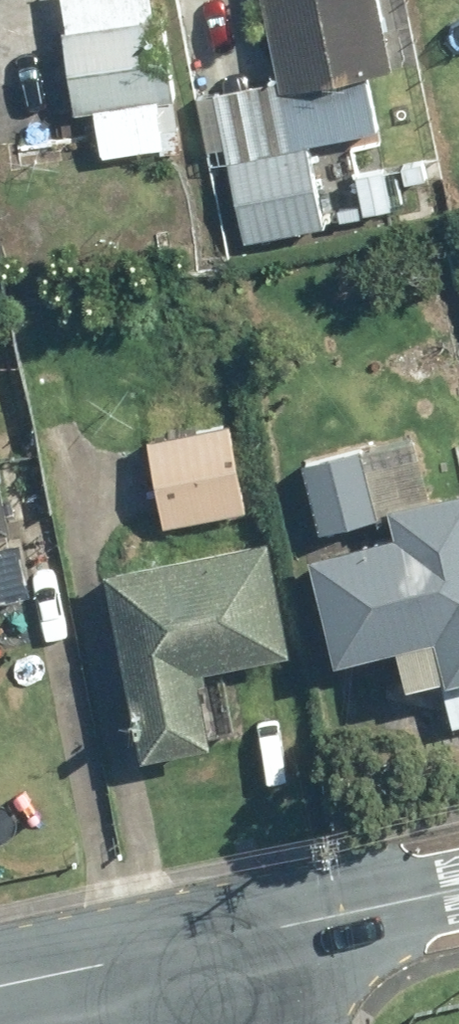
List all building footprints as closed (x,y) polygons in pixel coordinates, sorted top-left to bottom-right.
[(295,86),(396,63),(382,0),(275,0),(295,86)] [(162,14),(76,31),(90,104),(176,88),(162,14)] [(236,415),(156,429),(171,512),(251,498),(236,415)] [(367,430),(313,444),(330,513),(385,500),(367,430)] [(0,439),(0,518),(17,514),(17,511),(1,439),(0,439)] [(319,536),(347,640),(452,613),(458,639),(458,473),(402,488),(409,513),(319,536)] [(275,525),(113,558),(151,742),(221,728),(206,655),(298,637),(275,525)]
